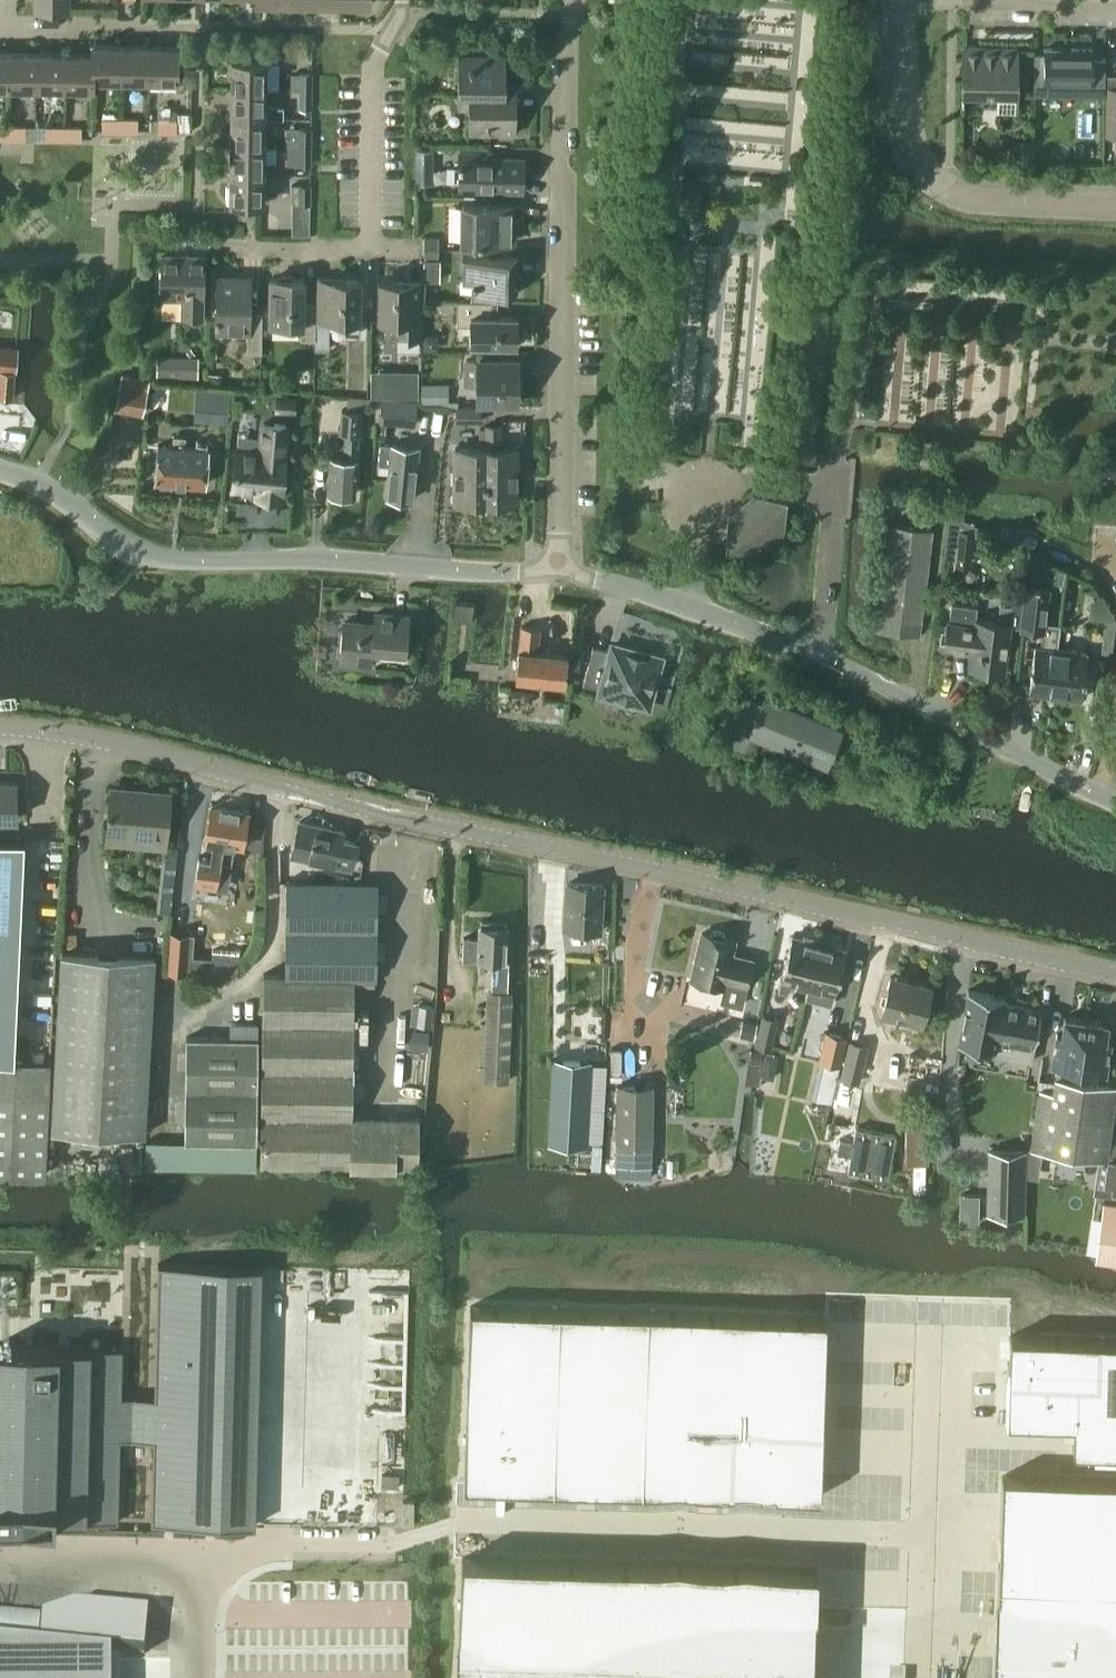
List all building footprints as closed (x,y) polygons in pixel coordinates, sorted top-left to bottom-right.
[(90,46),(90,54),(91,54),(91,80),(92,80),(120,81),(121,46),(90,46)] [(148,81),(148,47),(121,46),(120,81),(148,81)] [(176,47),(148,47),(148,81),(176,81),(176,47)] [(1016,111),(1017,48),(963,47),(962,93),(997,93),(997,111),(1016,111)] [(1034,53),(1034,95),(1045,95),(1045,84),(1090,85),(1090,94),(1105,94),(1105,86),(1105,74),(1105,58),(1092,58),(1092,49),(1044,48),(1044,53),(1034,53)] [(33,88),(34,53),(6,53),(6,87),(33,88)] [(34,53),(33,88),(61,88),(62,54),(34,53)] [(92,89),(92,80),(91,80),(91,54),(90,54),(62,54),(61,88),(92,89)] [(458,93),(515,94),(515,80),(504,80),(504,55),(458,55),(458,93)] [(230,90),(264,90),(264,61),(230,61),(230,90)] [(299,90),(311,90),(311,73),(299,72),(299,90)] [(1107,86),(1106,136),(1115,136),(1115,86),(1107,86)] [(230,90),(230,119),(264,119),(264,116),(284,116),(284,105),(264,105),(264,90),(230,90)] [(311,108),(311,90),(299,90),(298,108),(311,108)] [(515,134),(515,94),(458,93),(458,108),(468,108),(468,134),(515,134)] [(101,131),(120,131),(120,119),(101,120),(101,131)] [(136,119),(120,119),(120,131),(136,131),(136,119)] [(230,119),(230,146),(264,146),(264,119),(230,119)] [(157,132),(174,131),(174,120),(157,120),(157,132)] [(5,127),(5,138),(24,138),(24,127),(5,127)] [(44,139),(61,139),(61,128),(44,128),(44,139)] [(61,128),(61,139),(80,139),(80,128),(61,128)] [(298,146),(310,146),(310,129),(298,128),(298,146)] [(263,174),(264,146),(230,146),(230,174),(263,174)] [(309,164),(310,146),(298,146),(297,164),(309,164)] [(433,150),(415,150),(415,168),(433,168),(433,150)] [(521,191),(522,175),(519,175),(519,159),(491,158),(491,152),(459,152),(458,183),(475,183),(475,190),(521,191)] [(263,202),(263,174),(230,174),(229,202),(263,202)] [(309,204),(309,186),(297,185),(297,203),(309,204)] [(520,230),(521,205),(461,204),(460,241),(502,242),(503,230),(520,230)] [(424,248),(439,248),(439,236),(423,236),(424,248)] [(439,260),(439,248),(424,248),(424,260),(439,260)] [(204,299),(204,255),(159,254),(159,298),(181,298),(180,318),(202,318),(202,299),(204,299)] [(516,293),(517,257),(464,256),(463,278),(472,278),(471,293),(516,293)] [(259,352),(260,312),(247,311),(247,278),(218,277),(217,331),(247,331),(246,352),(259,352)] [(314,324),(314,304),(301,304),(301,279),(270,278),(270,325),(300,325),(299,340),(314,340),(314,324)] [(314,279),(314,304),(314,324),(329,324),(329,320),(344,320),(343,333),(358,333),(359,280),(314,279)] [(421,338),(422,280),(376,280),(376,320),(394,320),(394,338),(421,338)] [(491,302),(456,301),(451,301),(451,310),(456,310),(456,324),(469,325),(469,343),(515,344),(516,316),(491,315),(491,302)] [(11,398),(14,356),(0,355),(0,398),(11,398)] [(197,355),(177,355),(177,375),(197,375),(197,355)] [(519,360),(475,359),(464,359),(464,384),(475,384),(475,402),(515,402),(515,372),(519,372),(519,360)] [(209,373),(208,384),(221,385),(222,374),(209,373)] [(398,375),(397,397),(418,397),(418,375),(398,375)] [(422,398),(422,403),(448,403),(448,383),(421,384),(422,398)] [(203,421),(228,423),(230,391),(206,389),(203,421)] [(276,393),(275,411),(295,412),(296,394),(276,393)] [(417,400),(381,397),(379,421),(416,424),(417,400)] [(479,422),(479,408),(456,408),(456,421),(479,422)] [(358,434),(360,411),(341,411),(340,433),(343,434),(342,459),(329,459),(328,491),(355,493),(357,460),(355,460),(356,434),(358,434)] [(257,446),(235,444),(234,444),(229,491),(253,493),(252,497),(283,500),(290,421),(259,418),(257,446)] [(485,449),(484,501),(514,502),(515,449),(499,449),(499,426),(485,426),(484,449),(485,449)] [(204,484),(206,449),(184,447),(185,437),(172,436),(171,446),(157,445),(154,480),(158,481),(160,485),(169,486),(173,482),(204,484)] [(380,444),(378,464),(389,465),(386,496),(413,498),(417,447),(380,444)] [(485,449),(484,449),(454,448),(454,501),(484,501),(485,449)] [(783,533),(786,499),(751,496),(728,518),(725,553),(760,556),(783,533)] [(918,636),(932,530),(890,525),(878,633),(918,636)] [(971,553),(974,530),(960,528),(957,551),(971,553)] [(1018,542),(1023,531),(1015,528),(1010,539),(1018,542)] [(1055,567),(1053,581),(1062,582),(1064,568),(1055,567)] [(1020,627),(1019,630),(1042,633),(1040,647),(1034,647),(1028,693),(1081,700),(1087,653),(1056,649),(1059,621),(1045,619),(1049,589),(1025,586),(1023,599),(1020,627)] [(1010,626),(1020,627),(1023,599),(1011,598),(1008,623),(974,619),(976,608),(951,605),(949,622),(946,621),(943,650),(969,653),(967,668),(1004,673),(1010,626)] [(403,650),(405,615),(374,613),(374,623),(343,621),(340,659),(371,661),(371,648),(403,650)] [(564,682),(567,655),(537,651),(539,628),(520,626),(514,677),(564,682)] [(656,675),(661,657),(611,644),(609,650),(592,646),(582,682),(600,687),(598,693),(616,698),(616,702),(628,702),(648,706),(652,688),(659,677),(656,675)] [(825,765),(839,733),(764,701),(762,706),(746,699),(727,742),(751,752),(758,736),(825,765)] [(16,817),(16,782),(0,782),(0,817),(16,817)] [(166,842),(170,794),(111,788),(107,831),(159,836),(158,841),(166,842)] [(194,884),(216,887),(224,845),(234,847),(234,844),(243,846),(249,810),(210,804),(204,839),(213,841),(211,857),(199,855),(194,884)] [(356,840),(329,834),(331,827),(299,820),(292,853),(294,853),(350,866),(356,840)] [(9,840),(0,840),(0,1045),(9,840)] [(292,853),(282,851),(282,868),(293,868),(294,853),(292,853)] [(176,860),(162,858),(156,910),(170,911),(176,860)] [(263,973),(260,1162),(417,1165),(418,1116),(417,1116),(352,1115),(355,977),(376,977),(377,881),(292,880),(286,880),(286,927),(285,973),(263,973)] [(565,926),(581,927),(600,928),(603,885),(568,883),(565,926)] [(479,938),(464,937),(463,958),(492,959),(491,986),(506,987),(506,971),(510,971),(511,959),(505,959),(507,925),(497,924),(497,920),(481,920),(481,923),(479,923),(479,938)] [(734,940),(726,938),(726,937),(725,935),(724,934),(724,933),(723,932),(721,932),(720,931),(719,931),(717,930),(716,930),(715,930),(713,931),(712,931),(711,932),(710,933),(709,934),(701,932),(690,978),(723,986),(724,980),(745,985),(751,959),(730,954),(734,940)] [(167,969),(186,970),(189,933),(170,931),(167,969)] [(792,982),(807,986),(819,937),(803,932),(802,938),(792,935),(781,978),(780,977),(777,989),(787,992),(792,982)] [(819,937),(807,986),(822,989),(822,1001),(831,1003),(834,991),(833,991),(844,948),(834,946),(836,941),(819,937)] [(154,957),(61,952),(51,1128),(144,1133),(154,957)] [(881,1010),(921,1021),(931,986),(891,975),(881,1010)] [(995,1049),(1003,1002),(1004,998),(1005,998),(1005,996),(968,989),(967,991),(968,991),(958,1041),(958,1040),(958,1042),(995,1049)] [(512,991),(486,990),(483,1081),(508,1081),(512,991)] [(1039,1009),(1003,1002),(995,1049),(1015,1053),(1014,1058),(1031,1061),(1041,1009),(1039,1009)] [(770,1045),(777,1019),(761,1015),(755,1041),(770,1045)] [(1057,1034),(1052,1063),(1058,1064),(1056,1078),(1077,1081),(1086,1021),(1065,1017),(1062,1035),(1057,1034)] [(754,1039),(757,1023),(743,1020),(739,1035),(754,1039)] [(1086,1021),(1077,1081),(1097,1084),(1099,1071),(1105,1071),(1110,1042),(1104,1042),(1107,1024),(1086,1021)] [(186,1036),(184,1140),(256,1141),(258,1037),(258,1022),(230,1022),(230,1037),(186,1036)] [(838,1062),(845,1036),(825,1031),(818,1057),(838,1062)] [(868,1044),(850,1039),(839,1077),(859,1082),(868,1044)] [(747,1081),(759,1083),(763,1054),(751,1052),(747,1081)] [(45,1173),(50,1061),(0,1059),(0,1171),(45,1173)] [(595,1061),(555,1059),(550,1141),(591,1143),(595,1061)] [(923,1081),(935,1082),(936,1073),(924,1071),(923,1081)] [(1031,1146),(1098,1157),(1100,1157),(1095,1186),(1114,1189),(1115,1189),(1115,1146),(1107,1145),(1114,1099),(1115,1087),(1097,1084),(1077,1081),(1056,1078),(1054,1077),(1053,1091),(1039,1089),(1035,1119),(1031,1146)] [(651,1112),(638,1112),(639,1085),(616,1084),(615,1139),(614,1164),(650,1164),(651,1140),(651,1112)] [(928,1147),(926,1147),(927,1132),(931,1132),(931,1119),(905,1119),(905,1164),(928,1165),(928,1147)] [(887,1177),(895,1134),(855,1127),(852,1140),(838,1138),(836,1151),(850,1154),(847,1169),(887,1177)] [(1024,1214),(1025,1152),(990,1151),(988,1213),(1024,1214)] [(1096,1257),(1115,1260),(1115,1205),(1105,1203),(1096,1257)] [(118,1524),(119,1438),(153,1439),(151,1522),(257,1524),(261,1266),(158,1263),(154,1399),(120,1398),(121,1347),(0,1344),(0,1354),(0,1367),(0,1519),(118,1524)] [(836,1308),(516,1308),(516,1474),(836,1474),(836,1308)] [(978,1327),(978,1399),(1115,1399),(1115,1327),(978,1327)] [(399,1481),(397,1516),(419,1516),(420,1481),(399,1481)] [(1000,1677),(1115,1677),(1115,1490),(1007,1483),(1000,1677)] [(524,1551),(524,1677),(833,1677),(833,1551),(524,1551)] [(71,1630),(39,1627),(38,1644),(145,1654),(149,1611),(73,1604),(71,1630)] [(107,1655),(0,1644),(0,1677),(107,1677),(107,1655)]
